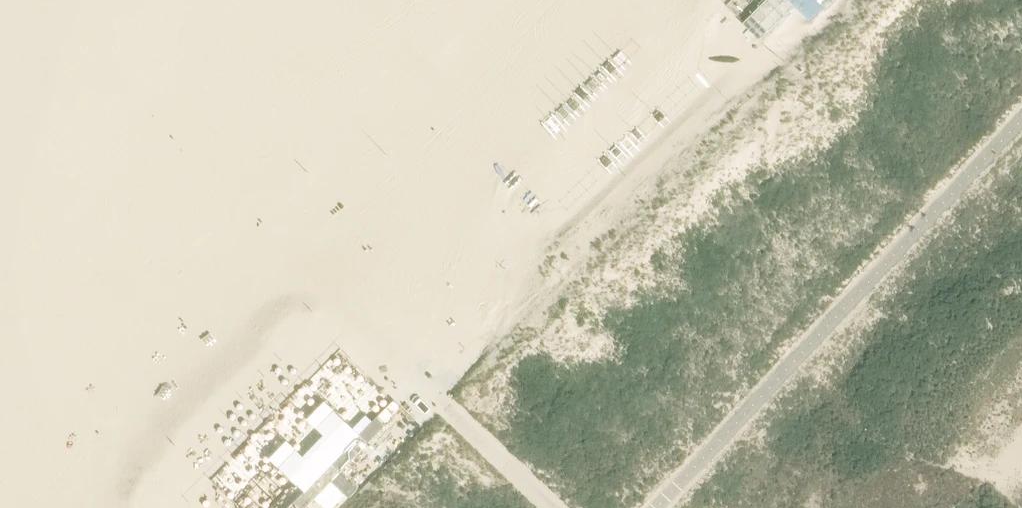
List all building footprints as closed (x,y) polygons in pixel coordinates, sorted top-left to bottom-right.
[(796,0),(762,0),(737,25),(755,43),(790,7),(789,7),(796,0)] [(500,287),(527,256),(509,240),(489,263),(485,259),(477,267),(500,287)] [(347,485),(373,460),(339,428),(285,477),(310,507),(339,477),(347,485)]
